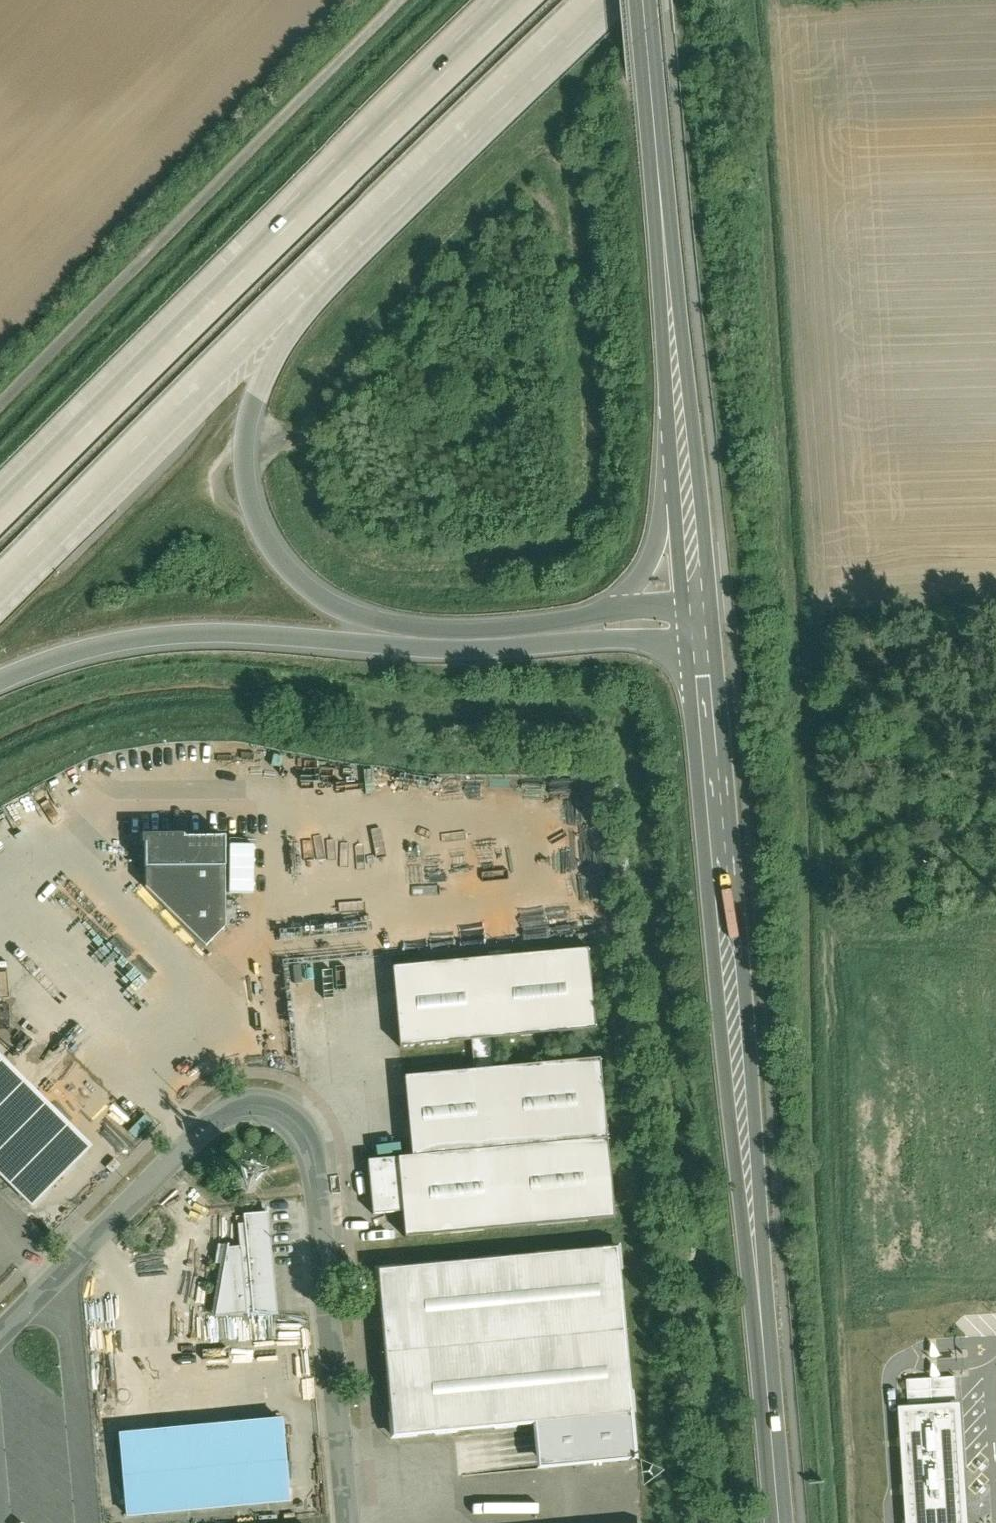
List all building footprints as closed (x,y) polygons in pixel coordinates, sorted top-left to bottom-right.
[(213,947),(230,926),(233,839),(152,837),(152,894),(213,947)] [(593,949),(390,966),(397,1047),(469,1041),(472,1069),(494,1067),(492,1038),(600,1029),(593,949)] [(400,1075),(407,1156),(368,1159),(372,1215),(404,1212),(406,1236),(618,1218),(605,1058),(494,1067),(472,1069),(400,1075)] [(84,1148),(0,1062),(0,1183),(23,1206),(84,1148)] [(251,1314),(275,1315),(267,1209),(243,1210),(244,1220),(235,1221),(235,1241),(220,1240),(208,1320),(251,1314)] [(619,1252),(377,1275),(393,1437),(534,1423),(634,1414),(619,1252)] [(908,1378),(910,1402),(901,1402),(909,1522),(971,1522),(963,1398),(958,1398),(955,1374),(908,1378)] [(639,1461),(634,1414),(534,1423),(538,1470),(639,1461)] [(281,1420),(116,1434),(123,1517),(288,1503),(281,1420)]
